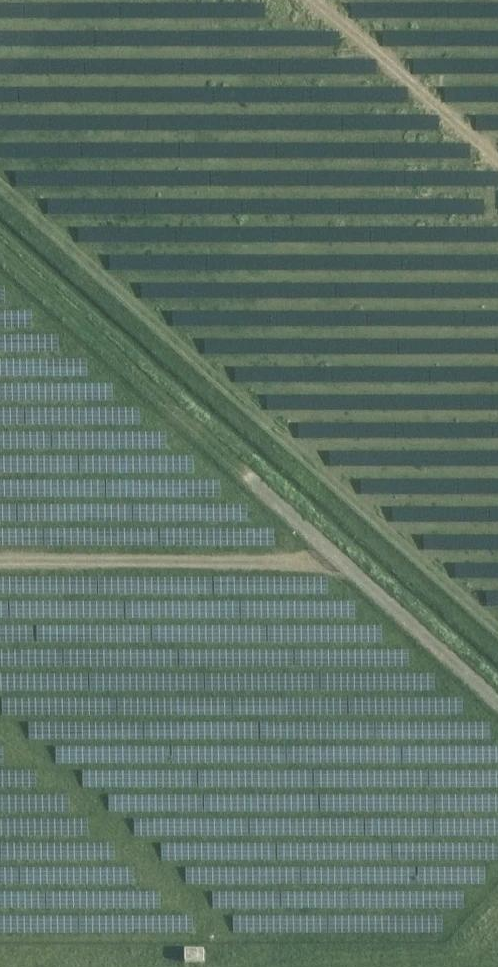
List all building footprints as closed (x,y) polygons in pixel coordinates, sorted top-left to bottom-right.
[(205,963),(205,951),(186,951),(186,963),(205,963)]
